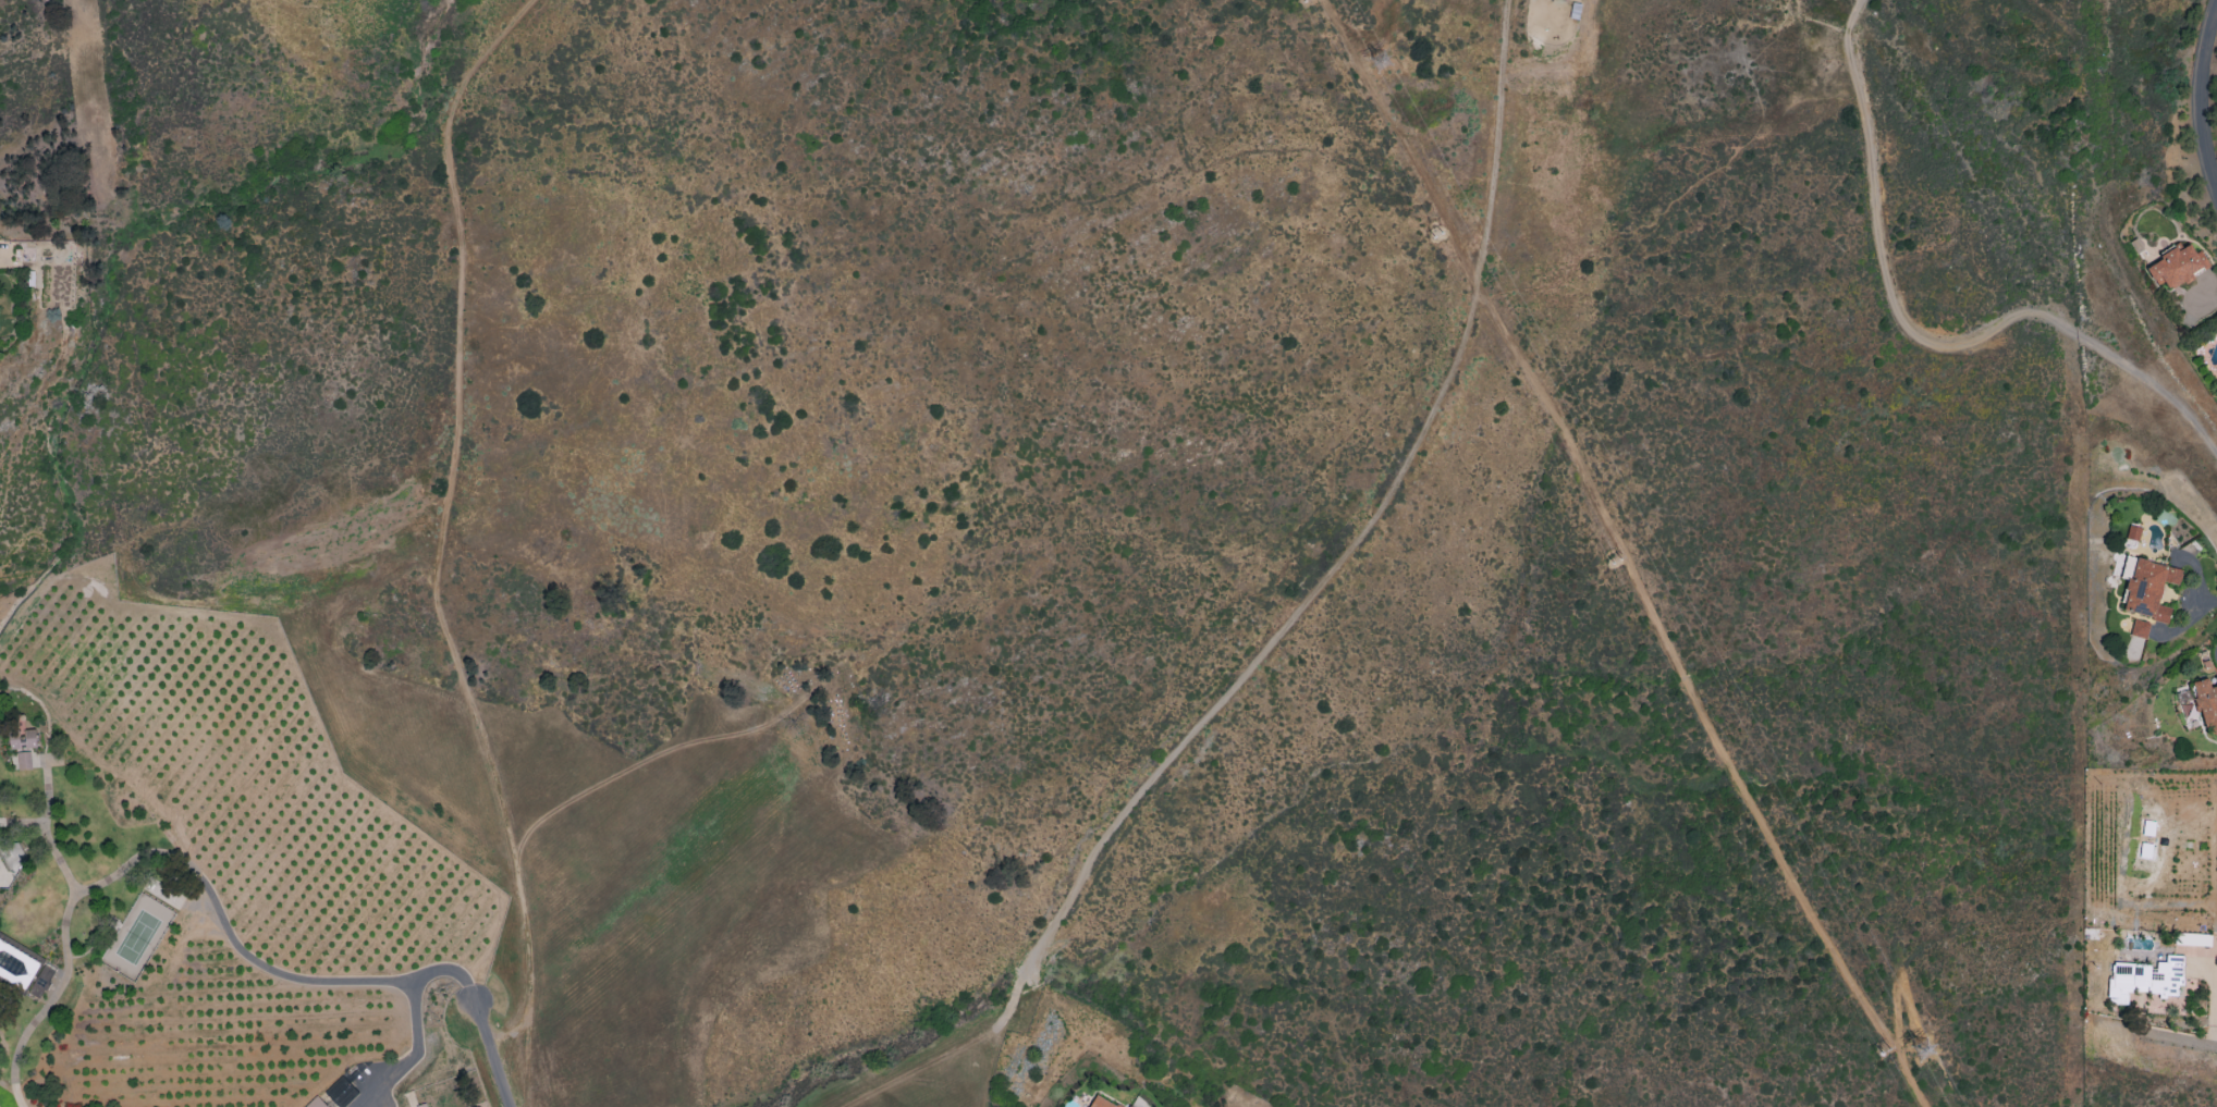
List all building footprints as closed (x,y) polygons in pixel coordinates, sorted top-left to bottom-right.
[(2147,264),(2162,292),(2210,267),(2200,250),(2194,253),(2189,244),(2177,250),(2176,249),(2147,264)] [(2125,538),(2138,541),(2141,528),(2128,525),(2125,538)] [(2158,605),(2163,581),(2179,585),(2182,569),(2133,558),(2122,611),(2168,621),(2171,608),(2158,605)] [(2149,622),(2133,619),(2130,636),(2146,639),(2149,622)] [(2209,685),(2207,678),(2191,682),(2195,696),(2192,700),(2195,710),(2201,713),(2203,723),(2208,725),(2210,733),(2216,736),(2216,689),(2209,685)] [(24,730),(24,735),(9,735),(10,749),(21,749),(21,747),(37,747),(36,729),(24,730)] [(31,769),(31,751),(17,752),(18,770),(31,769)] [(2176,945),(2210,946),(2210,934),(2176,933),(2176,945)] [(0,940),(0,975),(27,989),(41,960),(0,940)] [(2108,1004),(2132,1005),(2132,994),(2177,995),(2177,985),(2182,985),(2183,956),(2165,955),(2165,962),(2156,962),(2156,965),(2110,963),(2108,1004)] [(29,993),(41,999),(55,971),(43,965),(29,993)] [(339,1106),(344,1106),(359,1093),(341,1075),(324,1092),(339,1106)] [(1095,1094),(1088,1106),(1120,1106),(1095,1094)] [(317,1095),(305,1106),(328,1106),(317,1095)]
